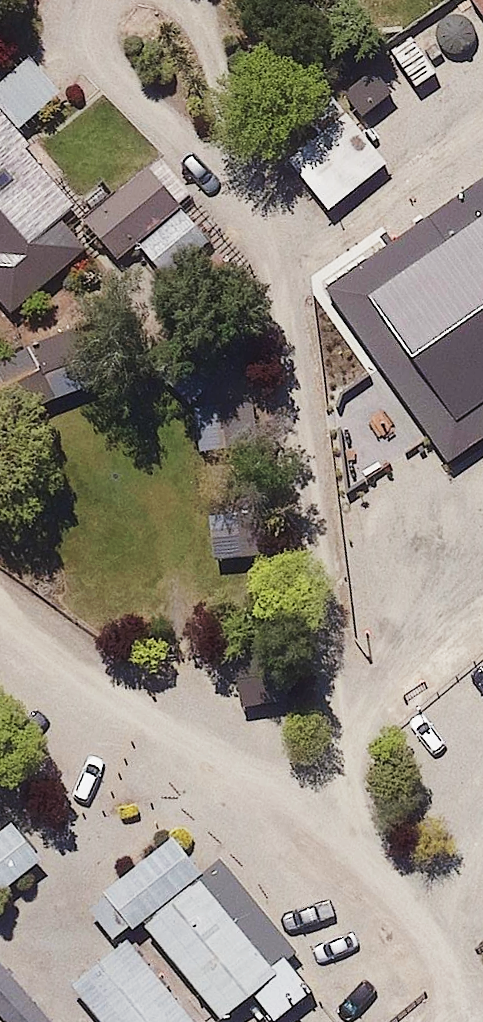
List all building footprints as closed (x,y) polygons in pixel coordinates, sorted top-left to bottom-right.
[(482,15),(482,0),(473,0),(482,15)] [(412,35),(391,50),(416,87),(438,73),(412,35)] [(0,79),(0,300),(13,315),(92,245),(68,218),(78,209),(5,127),(44,93),(18,64),(0,79)] [(375,70),(347,93),(363,114),(392,92),(375,70)] [(339,93),(274,144),(324,209),(390,157),(339,93)] [(141,171),(84,219),(119,260),(136,245),(165,279),(204,246),(141,171)] [(328,287),(450,460),(482,438),(482,178),(328,287)] [(39,859),(7,822),(0,828),(0,891),(39,859)] [(164,827),(91,877),(120,914),(133,908),(193,863),(164,827)] [(210,852),(133,908),(212,1008),(289,947),(220,859),(210,852)] [(127,939),(72,986),(101,1021),(197,1021),(127,939)] [(9,1021),(54,1021),(0,958),(0,1012),(9,1021)]
